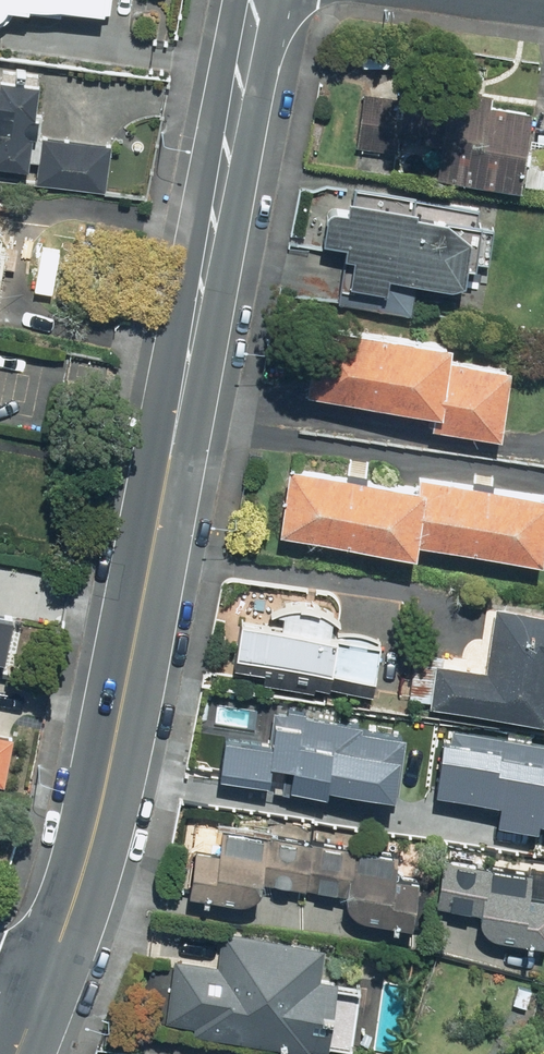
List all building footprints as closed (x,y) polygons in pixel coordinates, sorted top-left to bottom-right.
[(116,9),(117,0),(0,0),(0,18),(18,5),(116,9)] [(36,166),(42,167),(41,188),(111,193),(115,141),(43,136),(47,73),(35,72),(35,65),(21,64),(21,68),(7,67),(7,75),(0,74),(0,162),(36,166)] [(398,147),(396,169),(534,180),(540,102),(499,99),(500,81),(366,71),(360,144),(398,147)] [(421,196),(422,188),(330,181),(327,235),(353,236),(352,251),(360,251),(358,282),(394,284),(395,269),(475,275),(476,256),(497,257),(500,223),(488,223),(489,217),(482,217),(483,201),(421,196)] [(2,298),(10,247),(0,245),(0,297),(2,298)] [(457,351),(459,329),(319,315),(311,386),(358,391),(356,404),(388,407),(389,395),(440,401),(438,421),(509,428),(516,357),(457,351)] [(296,458),(288,530),(425,546),(426,534),(543,549),(543,482),(425,467),(424,474),(296,458)] [(330,602),(330,599),(298,595),(298,599),(286,598),(286,602),(281,601),(280,615),(247,611),(244,649),(339,658),(339,667),(387,671),(390,630),(341,625),(343,608),(336,607),(336,603),(330,602)] [(442,659),(436,702),(543,716),(543,613),(500,608),(492,666),(442,659)] [(231,727),(225,769),(330,784),(331,773),(402,783),(410,723),(280,705),(276,734),(231,727)] [(543,821),(543,748),(443,734),(435,794),(506,804),(504,815),(543,821)] [(378,912),(377,919),(422,920),(426,874),(401,872),(403,846),(318,838),(318,836),(270,831),(271,826),(202,820),(196,888),(266,895),(267,878),(350,886),(348,909),(378,912)] [(510,936),(543,937),(543,889),(538,889),(539,866),(481,862),(482,855),(449,854),(447,901),(473,902),(473,908),(485,909),(484,931),(510,932),(510,936)] [(317,1041),(333,1044),(344,972),(327,970),(331,941),(227,925),(222,960),(179,954),(169,1017),(200,1022),(199,1028),(316,1046),(317,1041)]
